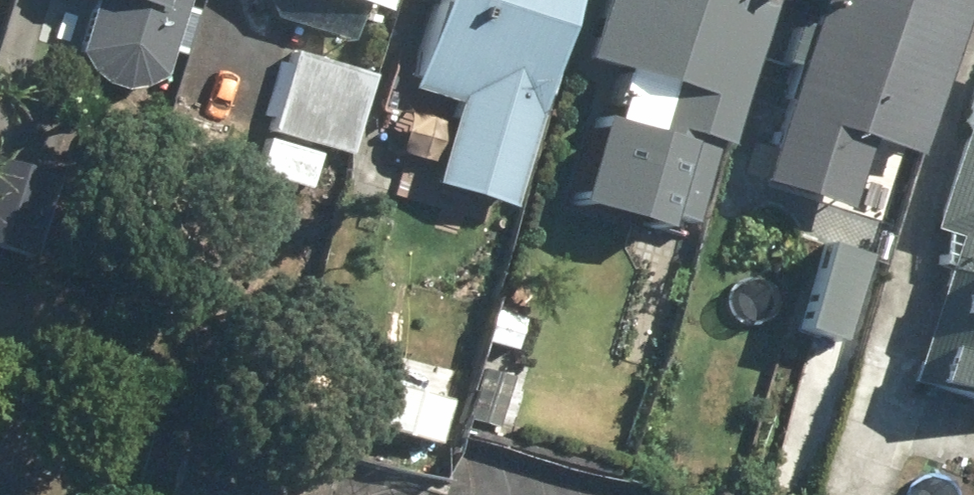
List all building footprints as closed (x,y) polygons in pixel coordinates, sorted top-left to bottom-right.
[(171,74),(195,0),(103,0),(104,0),(87,51),(94,67),(112,81),(131,88),(148,86),(161,81),(171,74)] [(401,0),(275,0),(281,17),(361,43),(373,5),(397,12),(401,0)] [(587,0),(447,0),(420,86),(467,101),(442,183),(521,208),(587,0)] [(703,220),(728,140),(740,144),(784,0),(612,0),(594,56),(637,70),(629,94),(639,97),(631,123),(618,119),(592,200),(679,227),(683,214),(703,220)] [(774,181),(859,208),(881,140),(930,156),(973,24),(973,0),(833,0),(774,181)] [(379,71),(301,51),(279,133),(357,153),(379,71)] [(940,228),(969,238),(920,380),(973,399),(973,130),(940,228)] [(0,156),(0,244),(42,256),(65,175),(0,156)] [(883,256),(837,242),(811,328),(857,342),(883,256)] [(472,363),(457,418),(492,429),(509,374),(472,363)] [(457,395),(381,374),(371,417),(446,436),(457,395)]
